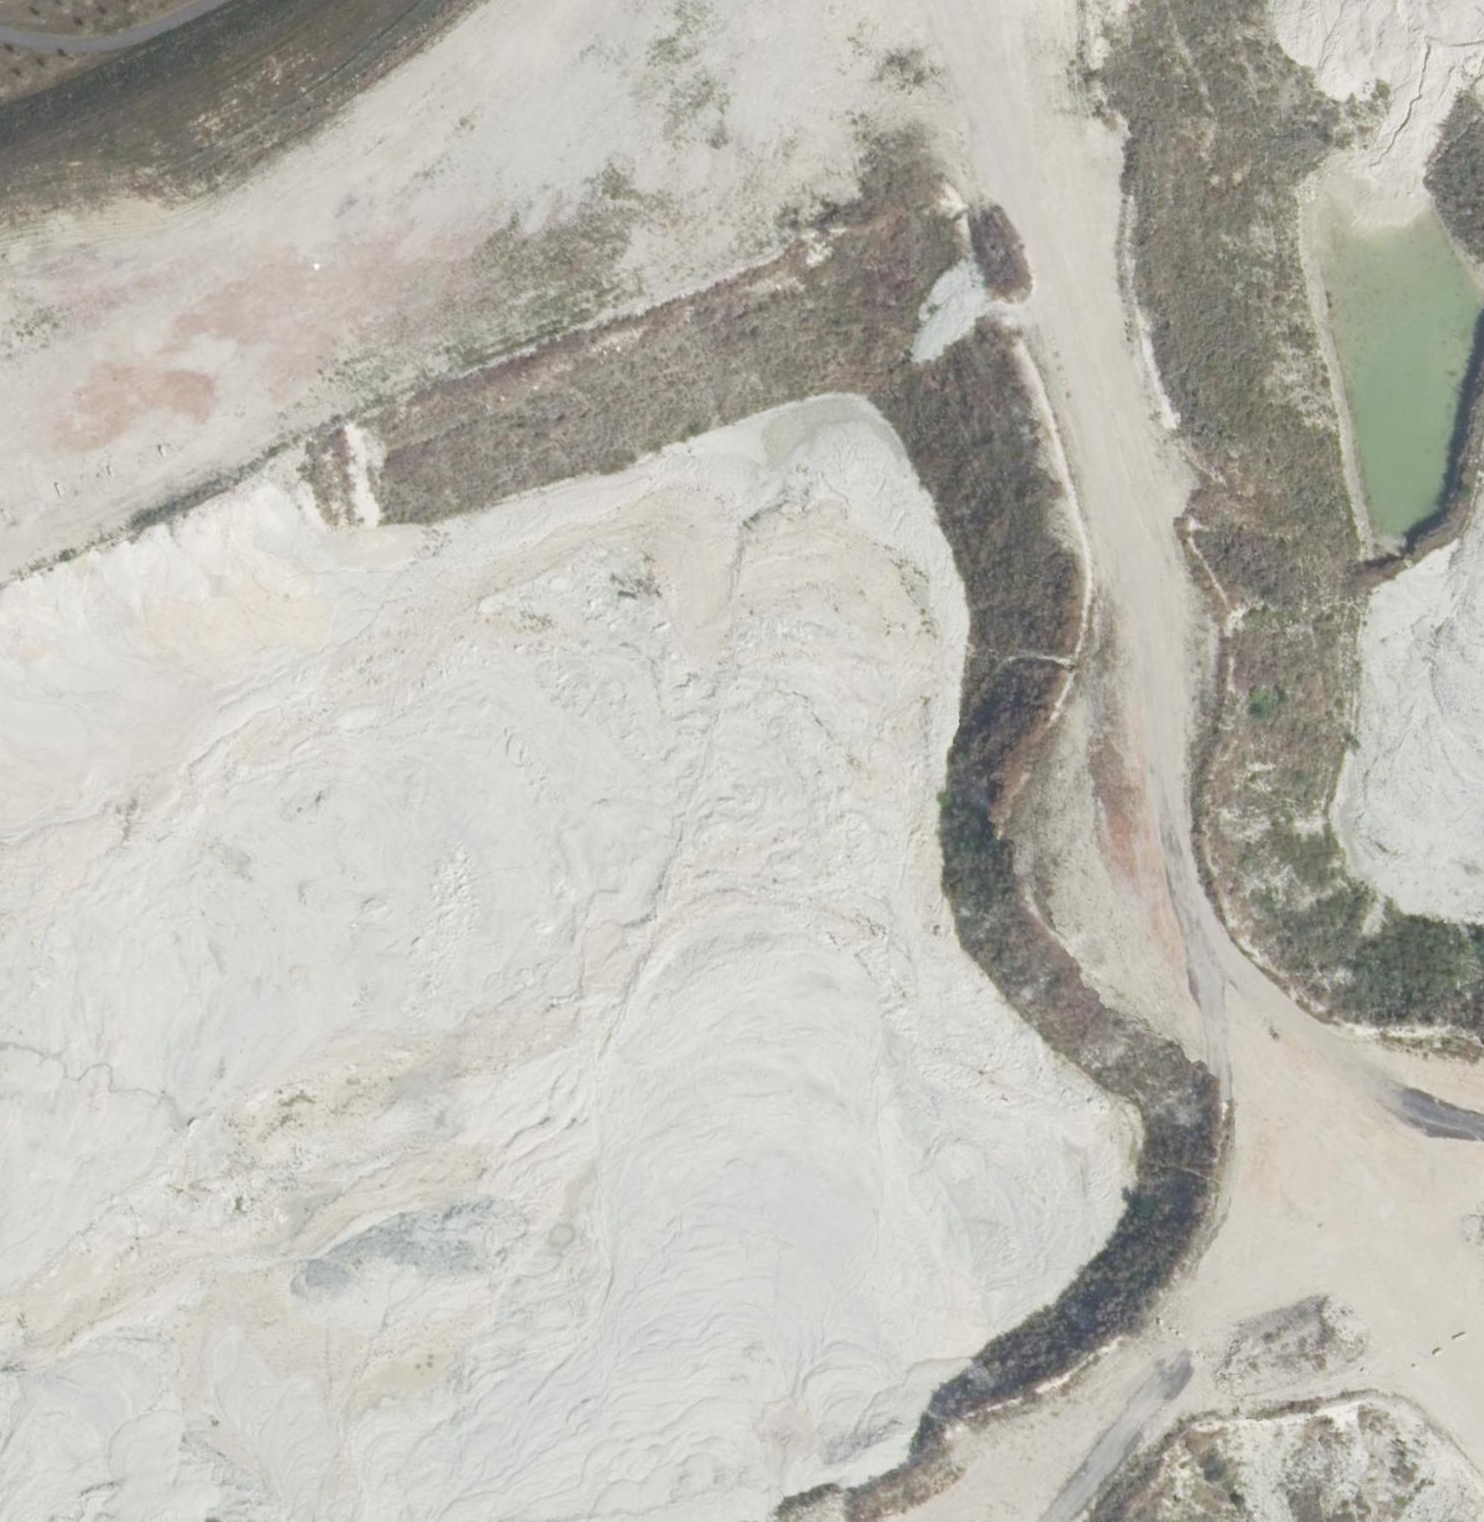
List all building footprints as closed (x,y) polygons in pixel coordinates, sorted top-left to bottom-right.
[(877,647),(893,655),(905,629),(889,621),(877,647)] [(390,1016),(391,1047),(421,1046),(420,1014),(390,1016)] [(221,1024),(226,1038),(212,1043),(215,1054),(236,1048),(227,1022),(221,1024)] [(588,1042),(572,1045),(581,1089),(597,1086),(588,1042)] [(213,1065),(223,1096),(250,1088),(246,1073),(265,1067),(260,1051),(213,1065)] [(91,1151),(76,1175),(90,1183),(104,1160),(91,1151)]
